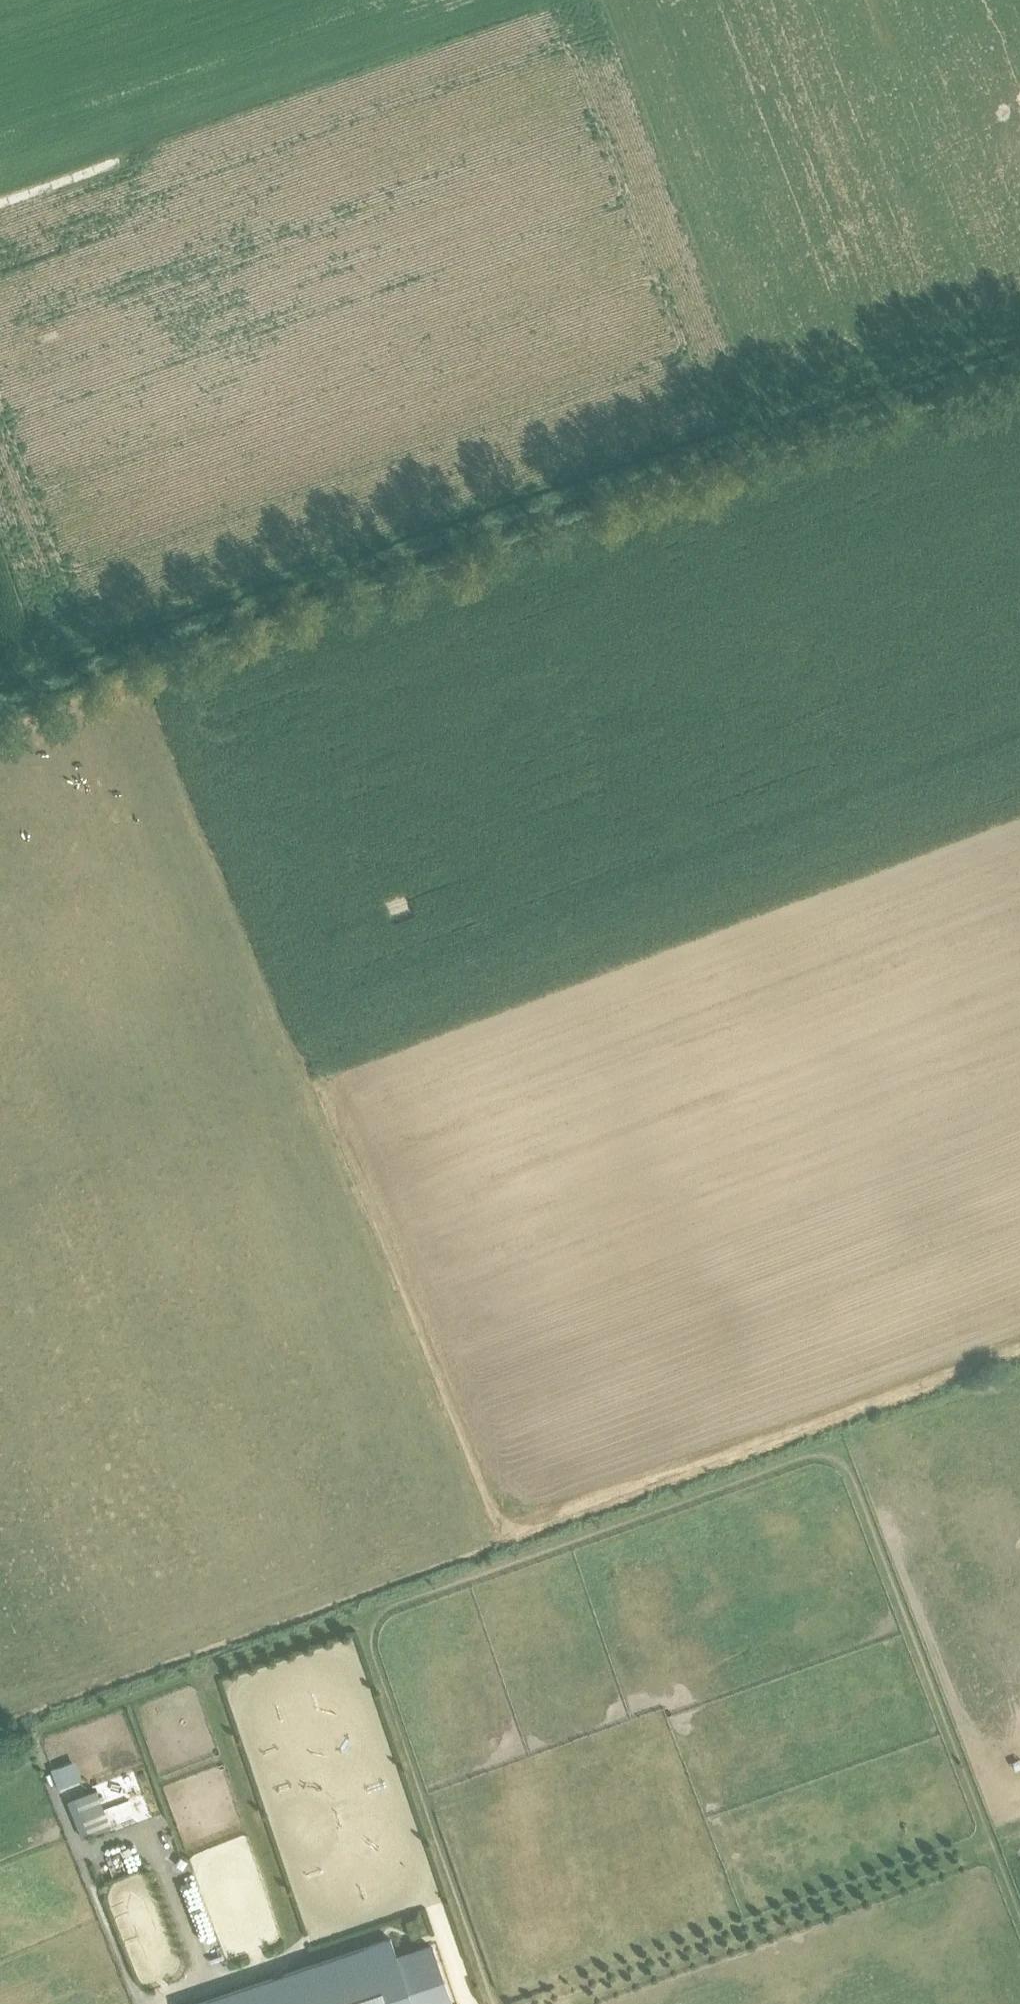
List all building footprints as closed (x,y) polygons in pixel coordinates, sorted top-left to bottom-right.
[(75,1758),(57,1766),(65,1783),(81,1777),(75,1758)] [(98,1786),(68,1798),(82,1835),(112,1825),(98,1786)] [(191,2003),(415,2003),(390,1934),(191,2003)]
